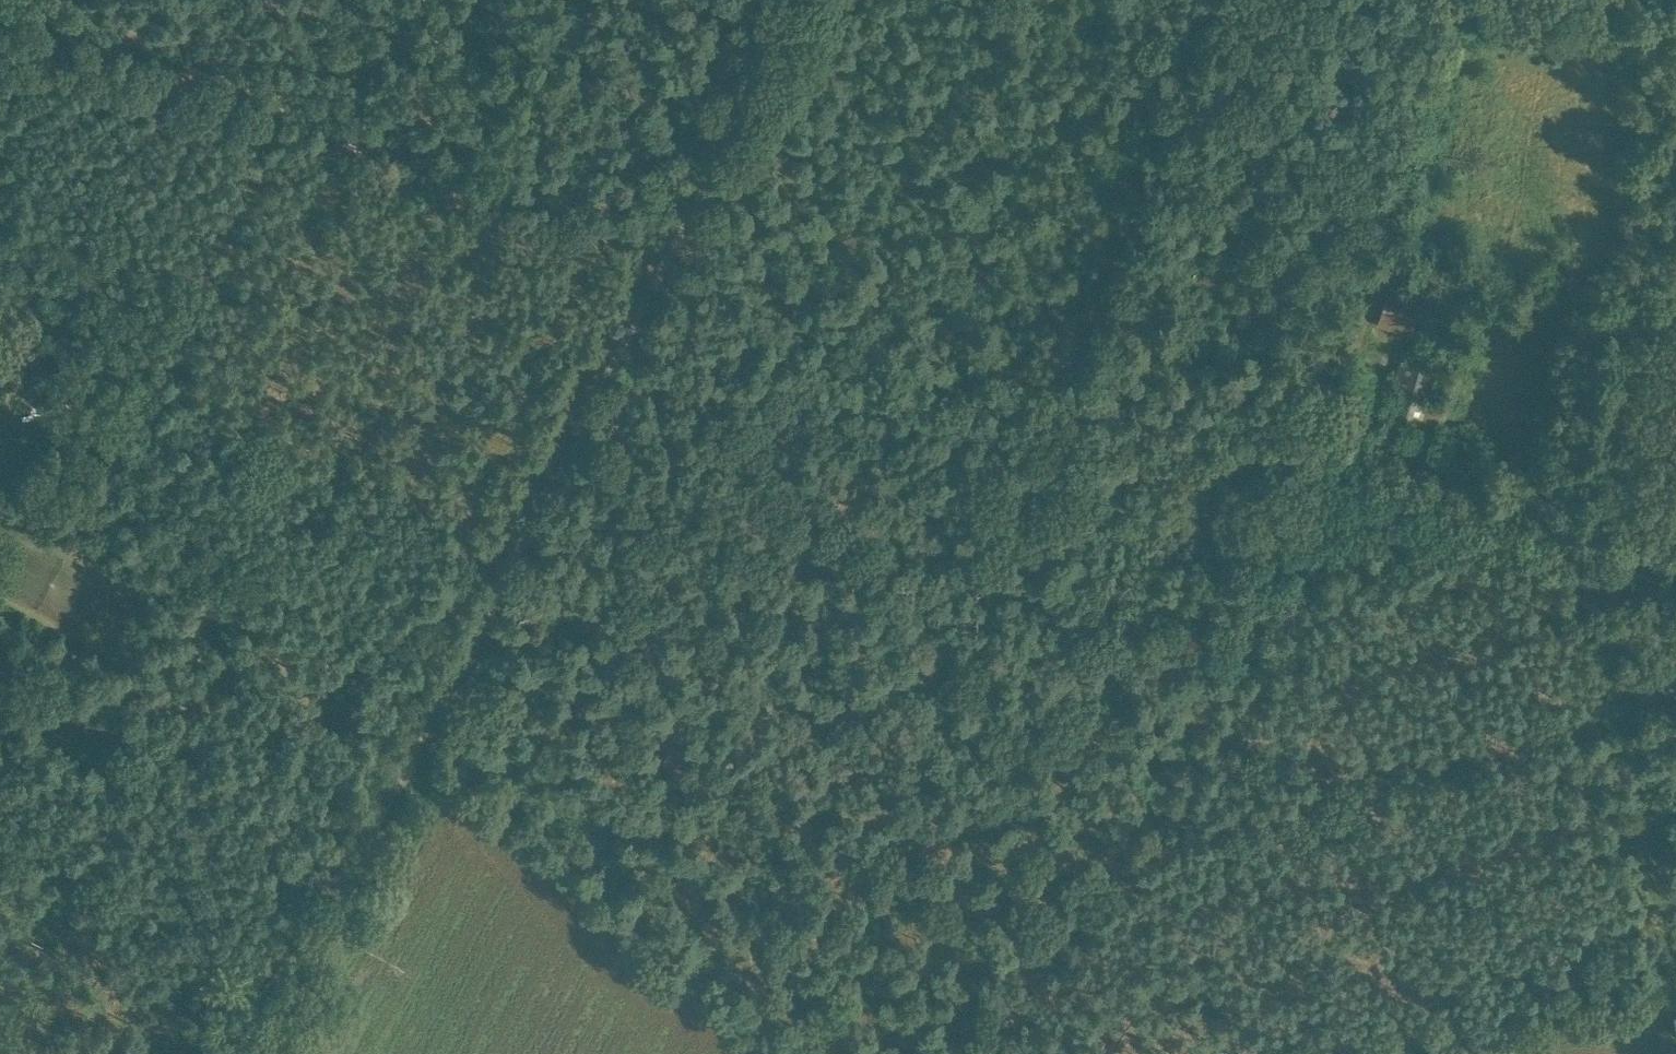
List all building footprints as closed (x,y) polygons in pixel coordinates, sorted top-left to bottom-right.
[(1379,324),(1400,330),(1412,333),(1421,300),(1388,291),(1379,324)] [(1419,435),(1420,431),(1440,437),(1448,409),(1428,404),(1438,371),(1403,361),(1384,425),(1419,435)] [(1226,449),(1224,459),(1250,465),(1252,455),(1226,449)]
